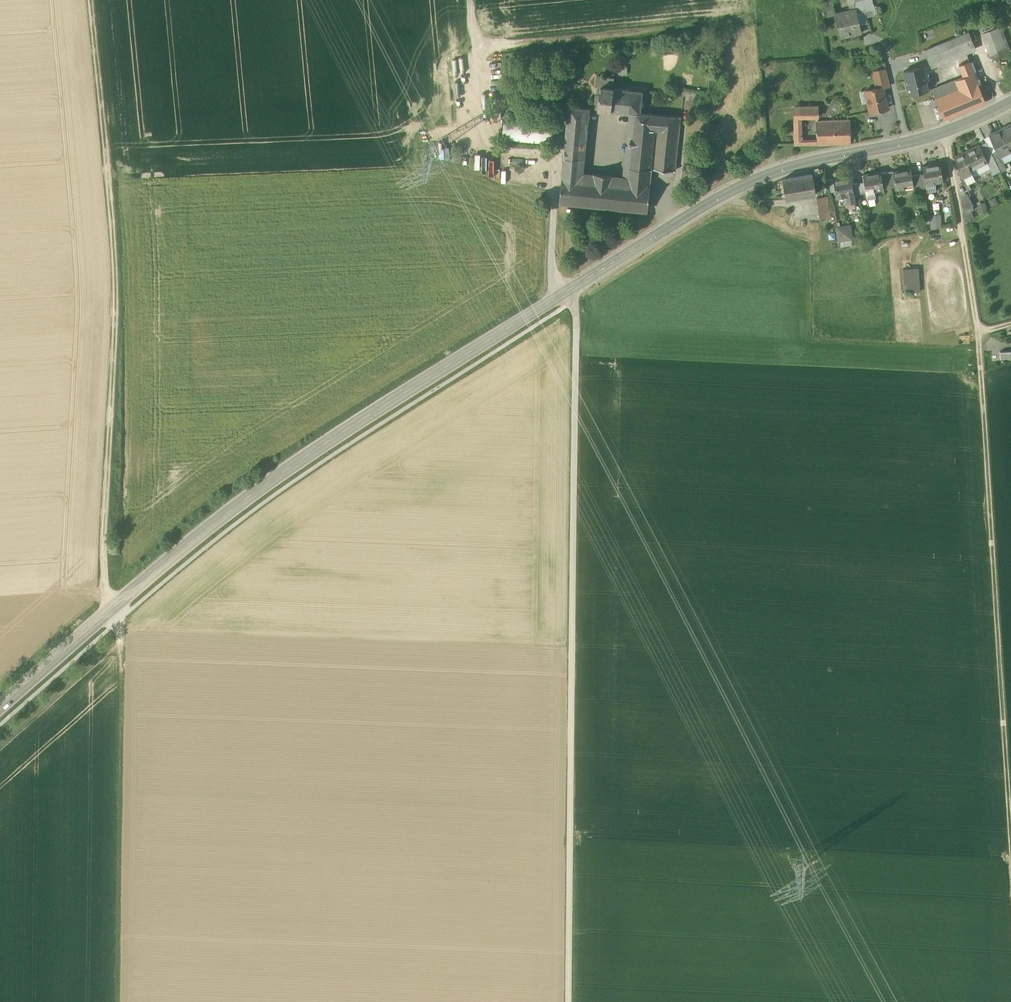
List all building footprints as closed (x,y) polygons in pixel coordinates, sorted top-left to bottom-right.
[(850,10),(856,9),(854,1),(857,0),(848,0),(850,10)] [(854,1),(856,9),(857,13),(865,11),(862,0),(857,0),(854,1)] [(865,11),(873,9),(871,0),(862,0),(865,11)] [(850,10),(835,14),(840,37),(861,32),(857,13),(856,9),(850,10)] [(1001,26),(983,33),(991,58),(1010,51),(1006,40),(1001,26)] [(976,48),(969,32),(959,36),(966,52),(976,48)] [(966,52),(959,36),(924,50),(930,65),(931,68),(976,50),(976,48),(966,52)] [(969,61),(959,65),(964,77),(950,82),(954,92),(977,83),(969,61)] [(930,65),(923,67),(925,74),(932,72),(931,68),(930,65)] [(923,67),(904,71),(909,94),(928,90),(925,74),(923,67)] [(886,69),(876,71),(879,88),(883,87),(883,88),(890,86),(886,69)] [(595,87),(601,88),(601,87),(613,88),(614,79),(596,77),(595,87)] [(950,82),(944,85),(948,95),(954,92),(950,82)] [(948,95),(936,100),(944,119),(985,102),(977,83),(954,92),(948,95)] [(944,85),(932,90),(936,100),(948,95),(944,85)] [(613,88),(601,87),(601,88),(600,96),(599,110),(633,113),(640,114),(641,113),(643,91),(613,88)] [(876,89),(865,91),(870,113),(888,109),(885,99),(886,98),(886,97),(886,96),(886,95),(885,95),(884,94),(883,88),(883,87),(879,88),(876,89)] [(587,108),(569,106),(565,149),(582,151),(587,108)] [(795,145),(802,145),(802,140),(802,141),(800,107),(794,108),(795,145)] [(818,107),(801,108),(801,116),(818,116),(818,107)] [(680,117),(641,113),(640,114),(633,113),(627,168),(652,169),(675,171),(680,117)] [(849,114),(829,115),(829,119),(817,119),(818,140),(818,145),(850,144),(849,114)] [(553,124),(504,120),(502,140),(551,145),(553,124)] [(1008,126),(1008,128),(1003,130),(1002,129),(1010,148),(1010,125),(1008,126)] [(1002,129),(989,136),(991,139),(992,138),(994,142),(993,143),(996,150),(1000,157),(1010,151),(1010,148),(1002,129)] [(980,145),(954,158),(958,166),(956,167),(965,185),(975,179),(974,177),(972,173),(972,172),(970,168),(980,163),(981,165),(987,162),(986,160),(987,160),(983,151),(980,145)] [(991,153),(989,148),(983,151),(987,160),(986,160),(987,162),(990,169),(992,174),(999,170),(991,153)] [(564,157),(582,159),(582,151),(565,149),(564,157)] [(1000,157),(996,150),(991,153),(999,170),(1001,173),(1007,169),(1000,157)] [(582,159),(564,157),(559,203),(647,213),(652,169),(627,168),(626,177),(580,172),(582,159)] [(972,173),(974,177),(990,169),(987,162),(981,165),(980,163),(970,168),(972,172),(972,173)] [(941,164),(923,167),(924,174),(925,181),(926,181),(934,180),(934,182),(944,181),(941,164)] [(911,169),(893,172),(895,187),(895,189),(905,187),(905,184),(912,183),(913,183),(912,176),(911,169)] [(881,172),(863,175),(864,182),(865,189),(866,189),(873,188),(874,190),(883,189),(881,174),(881,172)] [(893,172),(887,173),(889,188),(895,187),(893,172)] [(813,173),(782,178),(786,199),(816,194),(813,173)] [(887,173),(881,174),(883,189),(889,188),(887,173)] [(924,174),(918,175),(920,186),(920,189),(927,188),(926,181),(925,181),(924,174)] [(851,177),(833,180),(835,191),(836,198),(839,197),(846,196),(846,201),(855,199),(854,195),(852,184),(851,177)] [(864,182),(858,183),(860,194),(866,193),(867,193),(866,189),(865,189),(864,182)] [(873,188),(866,189),(867,193),(866,193),(867,200),(876,199),(874,190),(873,188)] [(830,217),(828,196),(817,197),(820,218),(830,217)] [(846,196),(839,197),(840,204),(855,202),(855,199),(846,201),(846,196)] [(968,196),(961,199),(963,211),(972,207),(973,206),(968,196)] [(979,213),(987,212),(986,202),(977,203),(979,213)] [(941,214),(930,214),(931,228),(942,227),(941,214)] [(839,240),(851,238),(849,226),(837,228),(839,240)] [(918,268),(902,269),(904,293),(920,292),(918,268)]
